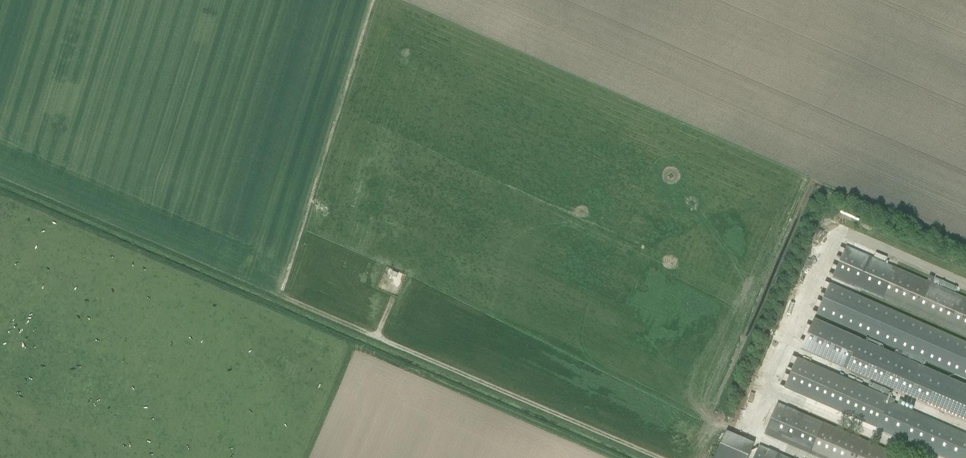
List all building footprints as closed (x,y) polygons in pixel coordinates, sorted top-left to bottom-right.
[(833,278),(877,297),(965,336),(965,300),(890,267),(846,247),(833,278)] [(874,303),(830,284),(817,314),(965,380),(965,342),(874,303)] [(965,421),(965,385),(813,319),(800,350),(965,421)] [(876,428),(946,457),(965,457),(965,436),(887,402),(889,398),(798,359),(785,388),(876,428)] [(818,457),(903,457),(777,404),(763,435),(818,457)] [(754,444),(726,432),(715,457),(748,457),(754,444)] [(758,446),(753,457),(786,457),(758,446)]
